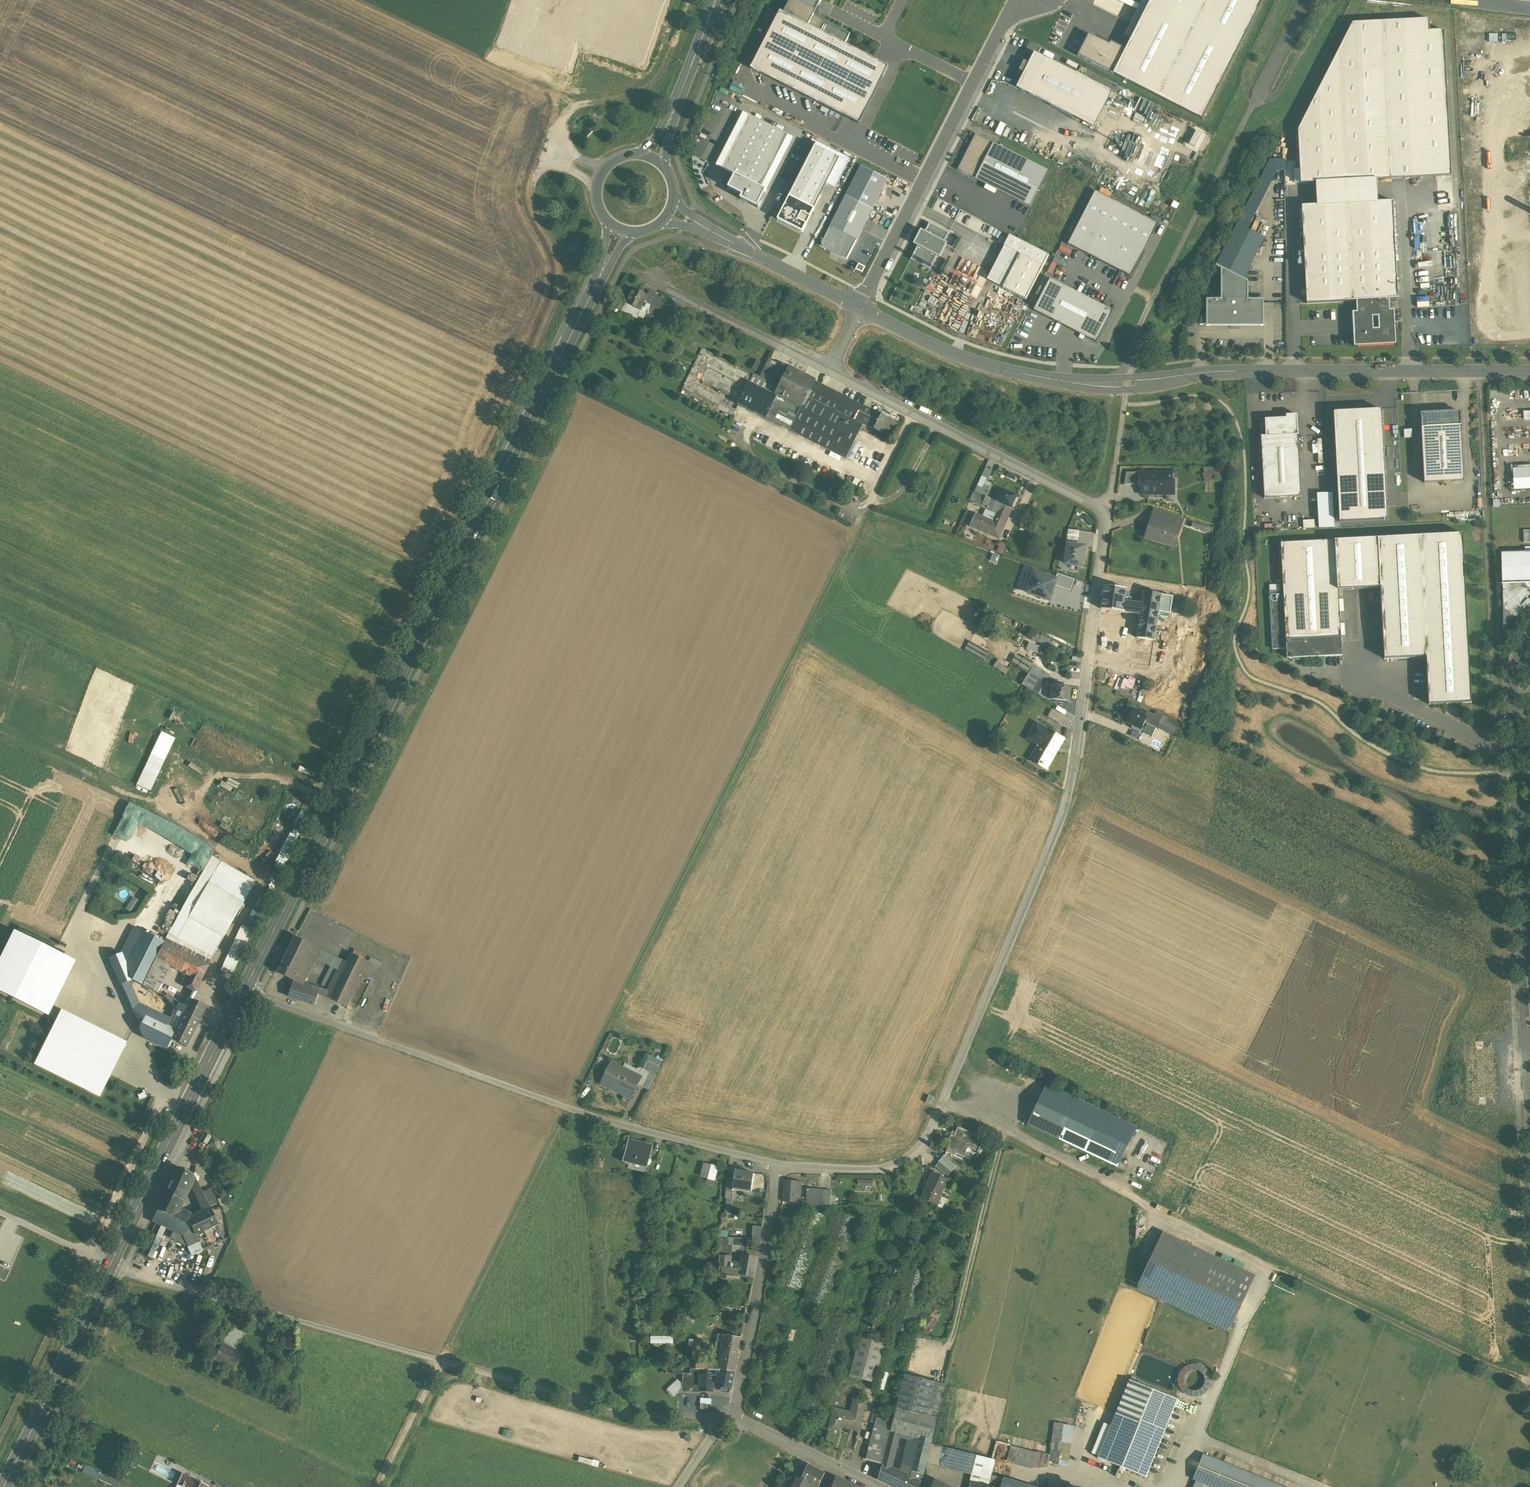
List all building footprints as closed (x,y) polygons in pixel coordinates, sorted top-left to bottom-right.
[(781,12),(808,26),(815,12),(821,0),(787,0),(781,12)] [(1202,120),(1264,0),(1152,0),(1126,51),(1114,74),(1202,120)] [(752,68),(859,122),(887,67),(845,45),(808,26),(781,12),(752,68)] [(815,12),(808,26),(845,45),(852,32),(815,12)] [(1296,135),(1298,184),(1315,185),(1377,181),(1451,176),(1443,19),(1351,23),(1296,135)] [(1078,56),(1114,74),(1126,51),(1110,43),(1109,44),(1090,34),(1078,56)] [(1017,88),(1094,125),(1111,89),(1035,52),(1029,64),(1025,61),(1020,71),(1024,74),(1017,88)] [(716,166),(722,169),(749,115),(743,112),(716,166)] [(735,175),(761,188),(788,135),(749,115),(722,169),(735,175)] [(788,135),(761,188),(766,191),(794,138),(788,135)] [(1047,171),(976,135),(958,170),(1029,205),(1047,171)] [(811,207),(837,157),(815,146),(790,196),(811,207)] [(1271,161),(1217,266),(1221,268),(1244,280),(1265,239),(1249,231),(1276,173),(1285,173),(1285,160),(1271,161)] [(846,196),(873,209),(888,179),(862,166),(846,196)] [(758,208),(766,191),(761,188),(735,175),(728,189),(742,196),(740,200),(758,208)] [(1302,208),(1308,306),(1357,303),(1389,301),(1399,301),(1393,203),(1379,204),(1377,181),(1315,185),(1316,207),(1302,208)] [(1158,223),(1097,191),(1069,244),(1130,276),(1158,223)] [(790,196),(778,220),(803,232),(815,209),(811,207),(790,196)] [(846,196),(830,227),(857,240),(873,209),(846,196)] [(913,245),(917,247),(937,256),(940,258),(948,243),(945,241),(949,233),(929,223),(925,231),(921,229),(913,245)] [(848,259),(857,240),(830,227),(821,245),(848,259)] [(1049,255),(1010,236),(988,280),(1027,299),(1049,255)] [(930,269),(937,256),(917,247),(911,259),(930,269)] [(950,283),(964,289),(966,282),(967,282),(972,270),(975,271),(978,263),(961,257),(950,283)] [(1244,280),(1221,268),(1221,300),(1207,301),(1207,328),(1263,327),(1262,301),(1248,301),(1248,282),(1244,280)] [(1113,310),(1051,279),(1035,312),(1097,343),(1113,310)] [(648,297),(633,289),(622,311),(637,319),(641,311),(648,297)] [(683,315),(648,297),(641,311),(670,326),(671,326),(676,329),(683,315)] [(1355,346),(1396,343),(1394,313),(1390,313),(1389,301),(1357,303),(1358,315),(1353,315),(1355,346)] [(1483,338),(1496,337),(1495,326),(1483,326),(1483,338)] [(774,386),(702,349),(691,373),(697,376),(706,359),(746,380),(746,382),(749,384),(749,383),(776,397),(777,395),(780,389),(774,385),(774,386)] [(691,373),(682,392),(733,418),(736,410),(721,403),(723,399),(693,384),(696,379),(736,399),(734,402),(739,404),(749,384),(746,382),(746,380),(706,359),(697,376),(691,373)] [(783,367),(769,360),(760,378),(774,385),(783,367)] [(774,385),(780,389),(790,369),(791,367),(785,364),(783,367),(774,385)] [(780,389),(777,395),(801,407),(814,381),(790,369),(780,389)] [(871,410),(814,381),(801,407),(777,395),(776,397),(770,409),(842,446),(850,431),(857,434),(862,424),(864,425),(871,410)] [(776,397),(749,383),(749,384),(739,404),(766,418),(770,409),(776,397)] [(842,446),(770,409),(766,418),(838,454),(842,446)] [(889,419),(871,410),(864,425),(877,431),(874,436),(884,441),(888,434),(889,435),(894,424),(888,421),(889,419)] [(1382,410),(1334,413),(1340,522),(1388,519),(1382,410)] [(1450,412),(1420,413),(1421,424),(1422,427),(1461,425),(1461,422),(1461,421),(1461,419),(1451,419),(1450,412)] [(1259,437),(1298,435),(1297,414),(1286,415),(1286,418),(1258,420),(1259,437)] [(1461,425),(1422,427),(1421,427),(1424,483),(1464,481),(1461,425)] [(850,431),(842,446),(838,454),(846,458),(857,434),(850,431)] [(1302,498),(1298,435),(1259,437),(1263,500),(1302,498)] [(1202,474),(1205,483),(1218,478),(1219,468),(1202,474)] [(1513,469),(1514,489),(1529,489),(1529,468),(1513,469)] [(1142,473),(1126,473),(1124,485),(1137,485),(1137,481),(1142,481),(1142,473)] [(1166,473),(1142,473),(1142,481),(1142,495),(1166,495),(1171,490),(1171,478),(1166,473)] [(849,490),(856,493),(861,481),(855,478),(849,490)] [(869,485),(865,483),(861,491),(865,493),(869,485)] [(990,488),(979,483),(975,492),(980,494),(986,497),(990,488)] [(1017,496),(991,485),(990,488),(986,497),(1001,504),(1011,508),(1017,496)] [(1334,492),(1318,493),(1320,528),(1336,527),(1334,492)] [(986,497),(980,494),(976,504),(997,513),(1001,504),(986,497)] [(995,518),(994,517),(993,521),(976,514),(970,526),(999,539),(1006,523),(1005,523),(1011,508),(1001,504),(997,513),(995,518)] [(1155,511),(1146,537),(1173,546),(1179,529),(1180,529),(1183,520),(1155,511)] [(1192,528),(1209,533),(1211,528),(1193,523),(1192,528)] [(1067,541),(1079,543),(1080,531),(1068,530),(1067,541)] [(1463,533),(1335,540),(1337,590),(1338,590),(1380,587),(1384,659),(1426,657),(1429,704),(1471,702),(1463,533)] [(1335,540),(1281,543),(1284,596),(1286,639),(1341,637),(1338,590),(1337,590),(1335,540)] [(1083,566),(1085,547),(1068,545),(1066,564),(1083,566)] [(1499,553),(1499,584),(1529,583),(1529,552),(1499,553)] [(1034,572),(1029,571),(1026,581),(1031,583),(1034,572)] [(1056,580),(1034,572),(1031,583),(1027,593),(1049,600),(1051,593),(1052,594),(1055,587),(1054,587),(1054,586),(1056,580)] [(1074,580),(1058,574),(1056,580),(1054,586),(1070,591),(1074,580)] [(1499,584),(1502,632),(1525,608),(1523,606),(1528,600),(1526,598),(1529,594),(1529,591),(1529,590),(1529,589),(1529,583),(1499,584)] [(1126,590),(1107,587),(1104,587),(1101,609),(1123,612),(1140,615),(1138,633),(1137,638),(1154,640),(1154,638),(1158,611),(1159,606),(1161,596),(1144,593),(1142,604),(1124,602),(1126,590)] [(1280,591),(1269,591),(1272,649),(1286,649),(1286,639),(1284,596),(1280,596),(1280,591)] [(1173,598),(1161,596),(1159,606),(1158,611),(1171,613),(1173,598)] [(1154,640),(1137,638),(1138,633),(1099,628),(1096,651),(1133,656),(1132,659),(1162,664),(1166,640),(1154,638),(1154,640)] [(1047,638),(1042,636),(1039,643),(1044,645),(1047,638)] [(1286,639),(1286,649),(1287,658),(1342,656),(1341,637),(1286,639)] [(989,652),(970,641),(967,646),(972,649),(970,653),(984,661),(989,652)] [(1021,660),(1015,657),(1012,663),(1017,666),(1021,660)] [(1008,669),(997,662),(994,667),(1005,673),(1008,669)] [(1049,677),(1033,667),(1030,671),(1046,681),(1049,677)] [(1046,681),(1030,671),(1023,685),(1038,694),(1046,681)] [(1053,685),(1046,681),(1038,694),(1043,697),(1051,700),(1052,685),(1053,685)] [(1071,688),(1053,686),(1053,685),(1052,685),(1051,700),(1069,702),(1071,688)] [(1146,715),(1134,709),(1127,723),(1134,726),(1133,728),(1137,730),(1138,727),(1141,729),(1145,721),(1158,727),(1161,720),(1155,717),(1146,713),(1146,715)] [(1064,717),(1052,710),(1048,717),(1060,724),(1064,717)] [(1181,725),(1156,713),(1155,717),(1161,720),(1158,727),(1176,735),(1181,725)] [(1061,738),(1036,724),(1031,733),(1042,740),(1031,760),(1041,766),(1042,765),(1047,768),(1056,752),(1053,751),(1061,738)] [(151,790),(164,759),(150,753),(137,784),(151,790)] [(164,833),(169,819),(128,805),(123,820),(164,833)] [(164,942),(164,943),(207,964),(211,957),(212,957),(254,883),(211,858),(189,896),(164,942)] [(132,911),(138,899),(132,896),(126,908),(132,911)] [(134,927),(121,953),(127,966),(144,931),(134,927)] [(144,931),(127,966),(121,953),(110,958),(121,985),(132,980),(142,985),(147,977),(156,958),(164,943),(164,942),(144,931)] [(64,957),(16,932),(0,963),(0,992),(36,1010),(64,957)] [(327,952),(296,937),(285,958),(302,966),(308,954),(323,961),(327,952)] [(207,964),(164,943),(156,958),(170,966),(186,974),(191,976),(186,986),(185,987),(194,992),(208,965),(207,964)] [(335,956),(327,952),(323,961),(331,965),(335,956)] [(369,962),(353,954),(349,963),(337,957),(320,994),(347,1007),(362,976),(369,962)] [(371,957),(369,962),(362,976),(373,981),(381,962),(371,957)] [(170,966),(156,958),(147,977),(161,984),(170,966)] [(302,966),(285,958),(278,973),(295,981),(302,966)] [(186,974),(181,983),(186,986),(191,976),(186,974)] [(161,984),(147,977),(142,985),(157,993),(161,984)] [(320,993),(293,984),(289,997),(315,1006),(320,993)] [(206,1007),(190,999),(186,1007),(183,1013),(199,1021),(206,1007)] [(186,1007),(178,1003),(176,1008),(178,1011),(183,1013),(186,1007)] [(183,1013),(178,1011),(176,1008),(175,1008),(171,1014),(180,1019),(183,1013)] [(172,1028),(135,1011),(133,1012),(144,1037),(167,1048),(171,1040),(175,1030),(172,1028)] [(180,1019),(178,1022),(179,1023),(176,1027),(175,1030),(171,1040),(186,1047),(199,1021),(183,1013),(180,1019)] [(97,1096),(121,1051),(57,1018),(34,1062),(97,1096)] [(641,1080),(621,1071),(623,1068),(611,1062),(600,1084),(631,1099),(638,1085),(641,1080)] [(625,1064),(623,1068),(621,1071),(641,1080),(638,1085),(650,1090),(661,1068),(648,1062),(644,1070),(639,1067),(638,1070),(625,1064)] [(1101,1110),(1046,1084),(1027,1124),(1082,1150),(1101,1110)] [(145,1090),(136,1094),(139,1101),(148,1098),(145,1090)] [(1101,1110),(1082,1150),(1118,1167),(1137,1127),(1101,1110)] [(958,1127),(954,1136),(951,1134),(947,1142),(950,1144),(946,1152),(954,1156),(956,1153),(963,1157),(968,1147),(980,1153),(983,1146),(986,1140),(958,1127)] [(634,1142),(629,1140),(623,1162),(647,1168),(653,1146),(634,1141),(634,1142)] [(956,1166),(943,1155),(938,1161),(939,1162),(949,1170),(951,1172),(956,1166)] [(939,1162),(936,1167),(945,1175),(949,1170),(939,1162)] [(708,1179),(707,1186),(715,1187),(719,1166),(704,1163),(702,1178),(708,1179)] [(177,1167),(165,1193),(180,1199),(192,1174),(177,1167)] [(735,1171),(728,1170),(726,1191),(733,1192),(733,1190),(734,1188),(732,1188),(735,1171)] [(754,1173),(735,1171),(732,1188),(734,1188),(751,1191),(754,1173)] [(947,1179),(933,1172),(929,1181),(930,1182),(922,1199),(937,1205),(941,1197),(939,1196),(947,1179)] [(801,1182),(784,1181),(783,1201),(799,1202),(801,1182)] [(833,1191),(808,1189),(807,1204),(832,1205),(833,1191)] [(195,1216),(176,1207),(180,1199),(165,1193),(152,1221),(182,1235),(195,1216)] [(204,1213),(195,1216),(182,1235),(191,1255),(224,1239),(206,1200),(199,1203),(204,1213)] [(760,1243),(761,1226),(752,1225),(752,1243),(760,1243)] [(1254,1275),(1163,1233),(1138,1286),(1230,1328),(1254,1275)] [(729,1238),(722,1238),(720,1263),(730,1264),(731,1244),(729,1244),(729,1238)] [(741,1265),(732,1264),(731,1272),(739,1273),(739,1276),(748,1278),(749,1275),(754,1276),(757,1258),(743,1256),(741,1265)] [(730,1264),(720,1263),(720,1271),(731,1272),(732,1264),(730,1264)] [(693,1295),(684,1295),(686,1317),(694,1316),(693,1295)] [(735,1300),(722,1297),(720,1303),(733,1307),(735,1300)] [(930,1315),(923,1325),(931,1331),(938,1321),(930,1315)] [(232,1325),(221,1344),(234,1351),(244,1331),(232,1325)] [(741,1337),(719,1334),(717,1342),(724,1343),(721,1361),(720,1370),(735,1371),(741,1337)] [(701,1340),(694,1339),(692,1369),(702,1369),(713,1370),(720,1370),(721,1361),(700,1360),(701,1340)] [(857,1339),(847,1378),(872,1385),(882,1346),(857,1339)] [(234,1351),(221,1344),(213,1360),(232,1370),(237,1360),(231,1357),(234,1351)] [(1177,1390),(1204,1398),(1213,1370),(1185,1362),(1177,1390)] [(702,1369),(692,1369),(692,1372),(692,1377),(685,1376),(684,1389),(701,1389),(702,1369)] [(713,1370),(702,1369),(701,1389),(712,1390),(713,1370)] [(735,1371),(720,1370),(717,1385),(731,1387),(735,1371)] [(945,1384),(905,1374),(896,1409),(937,1420),(945,1384)] [(672,1395),(684,1385),(678,1378),(666,1389),(672,1395)] [(1177,1399),(1130,1380),(1098,1458),(1146,1477),(1177,1399)] [(854,1398),(851,1413),(834,1409),(829,1428),(839,1430),(840,1426),(859,1430),(866,1400),(854,1398)] [(937,1420),(896,1409),(893,1422),(891,1430),(902,1433),(909,1435),(910,1435),(932,1440),(937,1420)] [(877,1418),(866,1459),(883,1464),(891,1430),(893,1422),(877,1418)] [(1075,1430),(1054,1426),(1050,1466),(1070,1468),(1075,1430)] [(883,1464),(886,1467),(893,1453),(899,1434),(899,1432),(891,1430),(883,1464)] [(932,1440),(910,1435),(905,1457),(902,1473),(921,1482),(924,1474),(932,1440)] [(976,1456),(933,1445),(928,1465),(971,1475),(976,1456)] [(1011,1447),(1007,1463),(1035,1470),(1038,1454),(1011,1447)] [(141,1454),(133,1450),(129,1459),(137,1463),(141,1454)] [(1204,1455),(1194,1479),(1197,1480),(1214,1486),(1283,1486),(1204,1455)] [(978,1456),(973,1477),(972,1477),(970,1486),(1015,1486),(1016,1483),(991,1475),(995,1460),(978,1456)] [(894,1469),(886,1467),(883,1464),(878,1479),(895,1486),(919,1486),(921,1482),(902,1473),(894,1469)] [(808,1465),(801,1480),(808,1484),(814,1486),(819,1486),(825,1473),(808,1465)] [(182,1473),(176,1484),(183,1486),(211,1486),(182,1473)] [(794,1486),(807,1486),(808,1484),(801,1480),(798,1478),(794,1486)] [(836,1478),(832,1486),(845,1486),(847,1483),(836,1478)]
